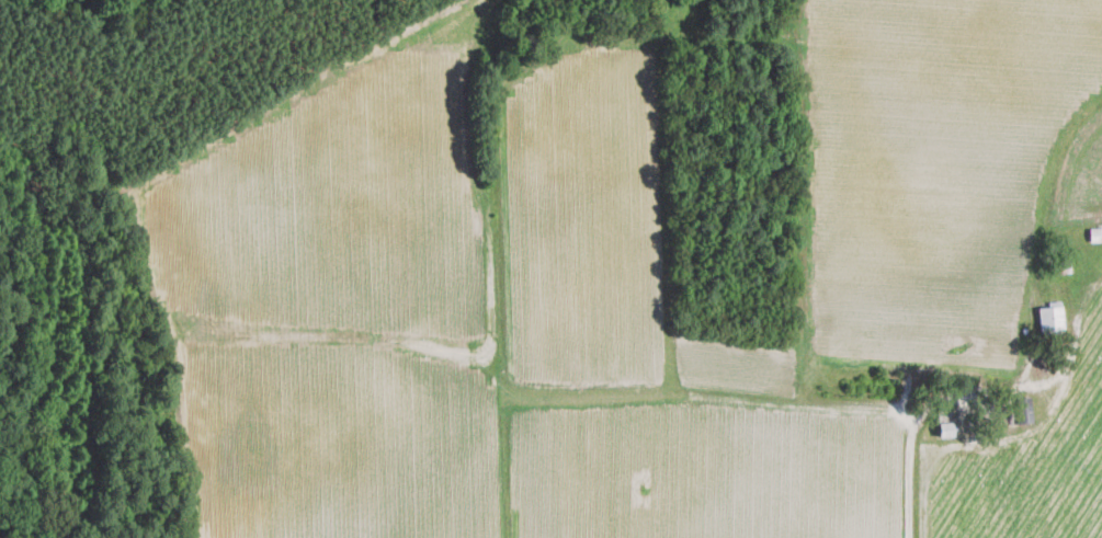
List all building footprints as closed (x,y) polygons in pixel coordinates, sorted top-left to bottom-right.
[(1089,227),(1090,241),(1101,241),(1101,227),(1089,227)] [(1039,330),(1063,329),(1062,301),(1047,301),(1048,306),(1038,306),(1039,330)] [(1014,423),(1033,421),(1031,397),(1012,398),(1014,423)] [(939,422),(939,436),(952,435),(952,421),(939,422)]
